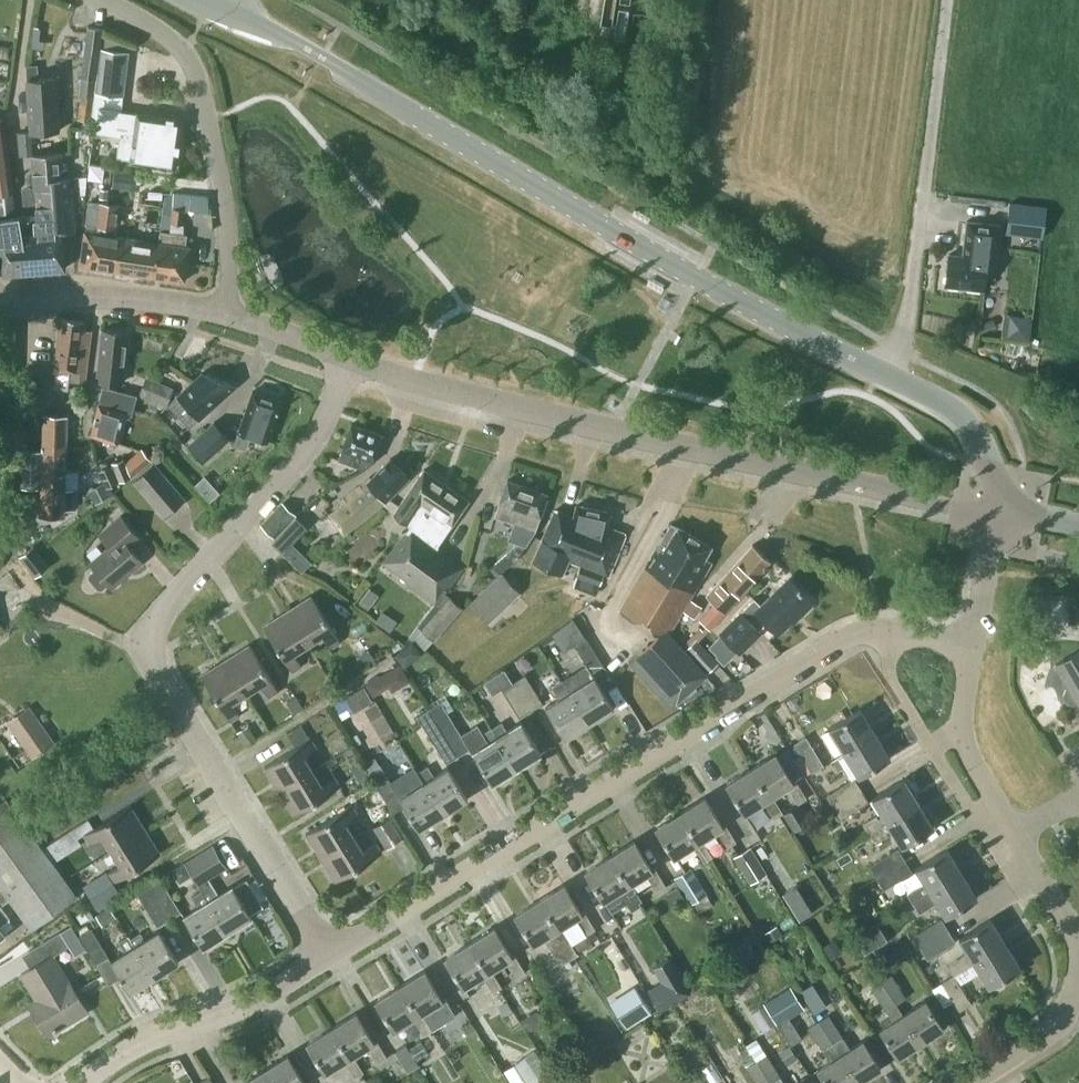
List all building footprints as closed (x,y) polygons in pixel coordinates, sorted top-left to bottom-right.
[(597,0),(565,0),(565,22),(596,23),(597,0)] [(96,79),(102,28),(88,26),(81,78),(82,78),(96,79)] [(105,36),(103,48),(114,50),(126,51),(129,51),(129,45),(107,37),(105,36)] [(137,113),(137,114),(121,111),(129,51),(126,51),(114,50),(103,48),(101,48),(93,111),(92,111),(90,121),(97,121),(96,132),(120,136),(117,157),(131,159),(130,162),(175,169),(182,120),(137,113)] [(26,66),(31,133),(60,130),(56,78),(38,79),(37,66),(26,66)] [(93,97),(96,79),(82,78),(80,96),(82,96),(93,97)] [(90,121),(92,111),(93,97),(82,96),(79,119),(90,121)] [(5,134),(3,118),(0,118),(0,195),(13,193),(5,134)] [(70,177),(63,178),(61,152),(33,154),(37,205),(54,204),(55,222),(61,222),(62,232),(74,231),(70,177)] [(110,194),(101,193),(100,202),(109,203),(110,194)] [(13,195),(0,196),(0,214),(15,212),(13,195)] [(115,236),(117,236),(121,205),(89,201),(86,223),(96,225),(95,233),(85,231),(81,266),(111,270),(115,236)] [(1041,239),(1044,240),(1048,207),(1044,206),(1042,206),(1033,205),(1011,202),(1007,235),(1041,239)] [(62,232),(61,222),(55,222),(54,204),(37,205),(37,213),(20,216),(20,215),(0,218),(0,239),(5,273),(65,268),(62,232)] [(183,225),(185,210),(173,208),(170,223),(183,225)] [(160,242),(161,231),(163,214),(148,211),(143,240),(117,236),(115,236),(111,270),(156,276),(160,242)] [(994,277),(1001,224),(967,220),(963,255),(950,253),(946,285),(984,289),(986,275),(994,277)] [(185,280),(190,246),(185,246),(187,234),(161,231),(160,242),(156,276),(185,280)] [(1010,331),(1033,332),(1034,309),(1011,308),(1010,331)] [(997,326),(992,317),(980,324),(985,332),(997,326)] [(69,381),(85,383),(91,331),(83,330),(84,320),(61,318),(55,371),(70,372),(69,381)] [(122,383),(128,332),(102,329),(97,380),(122,383)] [(199,419),(237,385),(202,373),(168,405),(189,428),(199,418),(199,419)] [(174,387),(146,376),(138,395),(167,406),(174,387)] [(118,443),(125,413),(132,415),(136,396),(103,386),(92,435),(118,443)] [(268,441),(282,401),(253,391),(234,444),(247,449),(251,435),(268,441)] [(43,445),(66,446),(67,415),(44,414),(42,445),(43,445)] [(203,462),(230,437),(215,421),(188,445),(203,462)] [(375,461),(384,435),(352,424),(339,459),(365,469),(375,461)] [(42,487),(65,488),(66,446),(43,445),(42,487)] [(131,477),(151,460),(142,449),(125,463),(123,459),(112,463),(120,481),(131,477)] [(41,487),(42,451),(23,450),(21,486),(41,487)] [(386,501),(409,477),(391,459),(371,479),(370,477),(335,505),(338,508),(330,514),(344,534),(386,501)] [(154,462),(134,480),(140,488),(165,517),(185,499),(161,470),(154,462)] [(120,482),(112,464),(97,471),(103,483),(105,489),(120,482)] [(435,603),(444,592),(464,566),(449,554),(448,556),(437,548),(438,546),(437,546),(469,500),(424,469),(394,512),(411,524),(383,561),(435,602),(435,603)] [(536,530),(548,495),(507,480),(495,516),(536,530)] [(105,489),(103,483),(88,489),(94,504),(109,497),(105,489)] [(73,489),(65,488),(42,487),(21,487),(20,518),(35,518),(36,515),(40,515),(40,516),(49,516),(51,518),(59,518),(59,516),(64,516),(64,509),(73,509),(73,489)] [(297,515),(282,501),(260,525),(274,538),(297,515)] [(609,575),(626,533),(607,526),(610,512),(577,504),(574,516),(556,509),(542,540),(570,550),(585,555),(581,565),(577,575),(601,584),(605,574),(609,575)] [(112,587),(142,561),(130,547),(140,538),(121,516),(99,535),(110,548),(92,564),(96,568),(90,574),(89,578),(99,589),(103,589),(109,584),(112,587)] [(704,575),(712,561),(705,557),(711,546),(678,527),(672,523),(658,547),(657,547),(619,610),(659,634),(628,663),(670,708),(707,674),(666,630),(666,629),(670,631),(704,575)] [(569,560),(581,565),(585,555),(570,550),(542,540),(533,560),(563,573),(569,560)] [(281,552),(295,565),(296,567),(302,572),(313,562),(305,554),(292,541),(286,547),(281,552)] [(710,629),(772,562),(753,544),(707,596),(714,603),(699,619),(710,629)] [(36,576),(49,566),(33,546),(20,556),(36,576)] [(521,592),(502,572),(470,602),(489,622),(521,592)] [(800,615),(813,602),(790,578),(762,606),(754,598),(719,632),(740,653),(762,632),(759,630),(767,622),(778,633),(798,613),(800,615)] [(435,603),(435,602),(417,626),(409,637),(425,650),(433,640),(433,641),(463,608),(444,592),(435,603)] [(331,647),(341,642),(312,596),(288,611),(309,644),(323,635),(331,647)] [(695,618),(703,605),(692,599),(684,612),(695,618)] [(294,653),(309,644),(288,611),(264,626),(293,672),(302,666),(294,653)] [(576,621),(558,633),(567,648),(574,644),(586,637),(576,621)] [(588,665),(592,672),(604,665),(586,637),(574,644),(588,665)] [(719,662),(697,638),(686,648),(708,672),(719,662)] [(269,697),(279,691),(250,645),(226,660),(247,693),(261,684),(269,697)] [(357,656),(362,666),(375,658),(369,649),(357,656)] [(1057,665),(1070,686),(1065,689),(1063,696),(1067,703),(1075,704),(1078,701),(1078,702),(1078,652),(1057,665)] [(232,702),(247,693),(226,660),(202,675),(231,721),(240,715),(232,702)] [(493,675),(501,687),(511,680),(503,668),(493,675)] [(575,673),(564,680),(570,691),(590,723),(614,707),(595,676),(582,684),(575,673)] [(531,710),(543,703),(526,674),(514,682),(531,710)] [(590,723),(570,691),(564,680),(552,687),(559,698),(546,706),(566,738),(590,723)] [(520,717),(531,710),(514,682),(502,689),(520,717)] [(296,696),(287,701),(294,714),(303,708),(296,696)] [(470,748),(453,720),(441,701),(429,708),(441,727),(458,755),(470,748)] [(55,742),(29,704),(6,721),(31,758),(55,742)] [(458,755),(441,727),(429,708),(417,716),(429,734),(447,763),(458,755)] [(844,752),(876,732),(861,708),(829,728),(844,752)] [(517,768),(541,753),(522,721),(507,731),(502,722),(492,728),(517,768)] [(248,725),(237,732),(246,746),(257,740),(248,725)] [(517,768),(492,728),(491,728),(481,733),(487,743),(473,752),(493,783),(517,768)] [(839,769),(850,762),(859,777),(891,757),(876,732),(844,752),(833,759),(839,769)] [(812,772),(824,764),(806,736),(794,744),(812,772)] [(280,791),(313,770),(304,755),(317,748),(311,738),(265,767),(280,791)] [(798,803),(807,798),(796,780),(793,782),(775,754),(751,769),(769,798),(773,795),(788,786),(798,803)] [(398,793),(381,765),(376,756),(364,764),(386,800),(398,793)] [(449,767),(434,776),(428,765),(418,772),(424,782),(444,813),(468,798),(449,767)] [(783,812),(773,795),(769,798),(751,769),(727,784),(745,813),(764,801),(775,818),(783,812)] [(295,815),(341,786),(335,777),(322,784),(313,770),(280,791),(295,815)] [(444,813),(424,782),(418,772),(408,778),(414,789),(400,797),(419,829),(444,813)] [(833,807),(862,789),(855,778),(826,795),(833,807)] [(869,834),(919,803),(904,778),(872,798),(883,815),(877,818),(875,815),(862,823),(869,834)] [(841,819),(869,801),(862,789),(833,807),(841,819)] [(728,847),(737,841),(725,823),(723,825),(705,797),(681,812),(699,841),(702,839),(717,830),(728,847)] [(7,799),(0,804),(0,884),(3,889),(0,891),(0,905),(1,906),(10,899),(31,927),(76,895),(53,863),(42,848),(7,799)] [(811,820),(801,803),(782,814),(793,832),(811,820)] [(902,847),(934,827),(919,803),(869,834),(875,843),(888,835),(886,832),(891,829),(902,847)] [(112,850),(145,829),(131,805),(84,834),(90,843),(103,835),(112,850)] [(321,857),(355,837),(346,822),(358,814),(352,805),(306,833),(321,857)] [(713,856),(702,839),(699,841),(681,812),(657,828),(675,856),(694,844),(704,861),(713,856)] [(403,839),(390,817),(373,827),(386,849),(403,839)] [(82,844),(77,838),(72,829),(42,848),(53,863),(82,844)] [(114,882),(160,853),(145,829),(112,850),(121,864),(108,872),(114,882)] [(336,881),(382,853),(376,843),(364,851),(355,837),(321,857),(336,881)] [(658,890),(666,885),(655,867),(652,869),(635,841),(610,856),(628,885),(632,883),(647,873),(658,890)] [(247,879),(234,887),(233,885),(218,894),(208,878),(227,866),(214,845),(185,863),(202,890),(228,932),(252,917),(250,914),(263,906),(247,879)] [(767,874),(750,846),(733,856),(750,884),(767,874)] [(877,877),(905,860),(898,848),(870,865),(877,877)] [(913,903),(963,873),(948,848),(916,868),(925,882),(907,894),(913,903)] [(649,911),(632,883),(628,885),(610,856),(586,871),(604,900),(623,888),(641,916),(649,911)] [(884,889),(913,871),(905,860),(877,877),(884,889)] [(708,894),(690,866),(674,877),(691,904),(708,894)] [(919,913),(937,902),(946,917),(978,897),(963,873),(913,903),(919,913)] [(148,884),(169,919),(181,912),(160,877),(148,884)] [(158,926),(169,919),(148,884),(137,891),(158,926)] [(587,934),(596,929),(585,911),(582,913),(564,884),(540,900),(558,929),(561,926),(577,917),(587,934)] [(796,885),(783,893),(800,919),(813,910),(796,885)] [(678,887),(666,894),(673,907),(686,899),(678,887)] [(203,947),(228,932),(202,890),(192,896),(199,906),(184,915),(203,947)] [(578,954),(561,926),(558,929),(540,900),(516,915),(534,944),(544,937),(560,965),(578,954)] [(1,906),(0,905),(0,924),(9,917),(1,906)] [(110,906),(96,915),(103,925),(117,916),(110,906)] [(859,936),(866,931),(858,917),(850,921),(859,936)] [(920,947),(949,930),(941,918),(913,936),(920,947)] [(974,963),(1006,943),(991,919),(959,938),(968,953),(947,965),(954,975),(974,963)] [(80,939),(72,925),(61,931),(70,945),(80,939)] [(782,934),(777,925),(764,933),(769,942),(782,934)] [(857,939),(865,953),(887,939),(879,925),(857,939)] [(97,964),(109,956),(92,928),(80,935),(97,964)] [(517,977),(526,972),(515,954),(512,956),(495,928),(470,943),(488,972),(492,970),(507,960),(517,977)] [(131,938),(155,977),(179,962),(160,930),(145,939),(141,932),(131,938)] [(928,959),(956,942),(949,930),(920,947),(928,959)] [(53,955),(69,946),(61,931),(30,950),(38,963),(22,973),(43,1009),(35,1014),(48,1035),(87,1011),(53,955)] [(131,938),(130,935),(119,941),(126,951),(111,960),(130,992),(155,977),(131,938)] [(745,939),(730,948),(740,964),(755,954),(745,939)] [(842,952),(834,939),(823,946),(831,959),(842,952)] [(502,987),(492,970),(488,972),(470,943),(446,958),(464,987),(483,975),(494,992),(502,987)] [(1006,943),(974,963),(989,987),(1021,967),(1006,943)] [(691,992),(671,957),(653,967),(661,982),(648,989),(660,1010),(691,992)] [(448,1020),(456,1015),(445,997),(443,999),(425,971),(401,986),(419,1015),(422,1013),(437,1003),(448,1020)] [(897,1003),(906,997),(892,975),(882,981),(897,1003)] [(960,1011),(972,1004),(954,975),(942,982),(960,1011)] [(904,1014),(897,1003),(882,981),(873,987),(887,1009),(894,1021),(881,1029),(899,1057),(921,1042),(904,1014)] [(652,1012),(635,985),(608,1002),(626,1029),(652,1012)] [(791,985),(763,1003),(764,1005),(776,1023),(776,1024),(778,1026),(790,1018),(805,1008),(791,985)] [(433,1030),(422,1013),(419,1015),(401,986),(377,1001),(394,1030),(413,1018),(424,1035),(433,1030)] [(815,1013),(827,1005),(821,996),(809,1004),(815,1013)] [(921,1042),(944,1028),(926,1000),(904,1014),(921,1042)] [(818,1021),(811,1010),(803,1016),(823,1050),(824,1049),(831,1061),(818,1069),(827,1082),(857,1082),(859,1082),(841,1054),(841,1055),(834,1043),(819,1020),(818,1021)] [(379,1063),(388,1058),(377,1040),(374,1041),(357,1013),(332,1028),(350,1057),(353,1055),(369,1046),(379,1063)] [(841,1055),(841,1054),(859,1082),(881,1068),(864,1040),(850,1048),(843,1037),(844,1036),(829,1014),(819,1020),(834,1043),(841,1055)] [(364,1072),(353,1055),(350,1057),(332,1028),(308,1043),(326,1072),(345,1061),(355,1077),(364,1072)] [(419,1065),(406,1043),(394,1050),(407,1072),(419,1065)] [(790,1046),(779,1053),(787,1064),(797,1057),(790,1046)] [(536,1051),(526,1058),(539,1079),(549,1072),(536,1051)] [(766,1054),(757,1060),(771,1082),(785,1082),(766,1054)] [(288,1055),(264,1070),(272,1082),(305,1082),(288,1055)] [(504,1071),(512,1082),(532,1082),(539,1079),(526,1058),(504,1071)] [(757,1060),(747,1066),(757,1082),(771,1082),(757,1060)] [(264,1070),(244,1082),(272,1082),(264,1070)]
